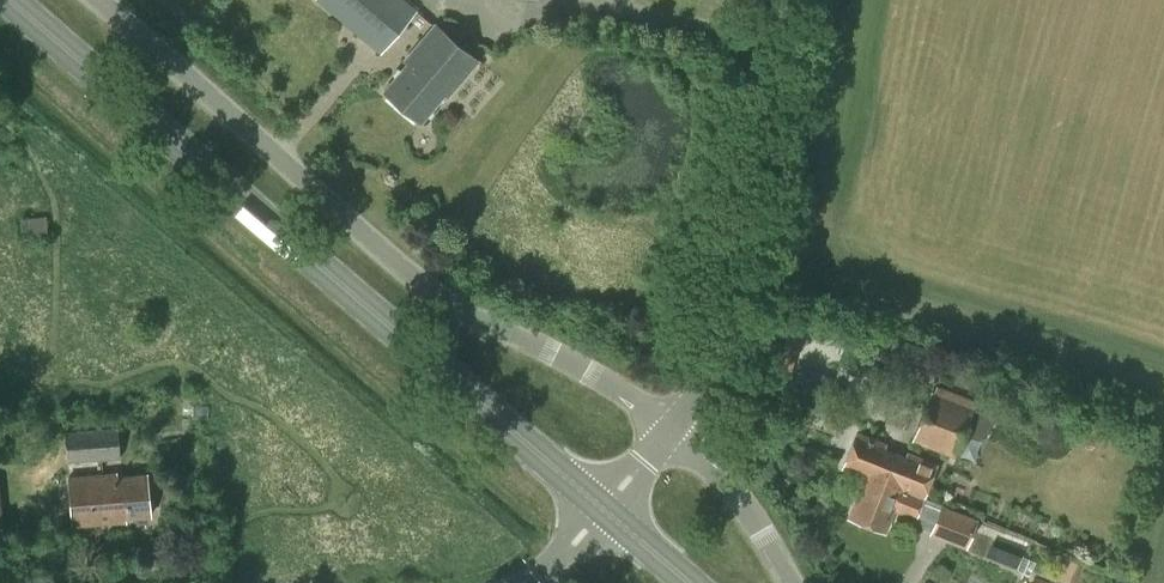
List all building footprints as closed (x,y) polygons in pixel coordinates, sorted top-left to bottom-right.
[(418,11),(405,0),(319,0),(382,54),(418,11)] [(448,97),(477,62),(433,24),(402,60),(406,63),(383,91),(421,124),(445,95),(448,97)] [(18,239),(47,236),(45,215),(16,218),(18,239)] [(976,391),(979,382),(981,376),(956,368),(951,382),(976,391)] [(976,401),(936,385),(934,391),(931,390),(911,441),(955,458),(976,401)] [(67,463),(121,459),(118,425),(64,429),(67,463)] [(885,484),(924,498),(937,463),(908,452),(906,456),(884,448),(886,443),(856,432),(843,467),(869,477),(874,463),(890,469),(885,484)] [(916,518),(924,498),(885,484),(890,469),(874,463),(869,477),(843,467),(842,469),(863,477),(847,517),(886,532),(895,510),(916,518)] [(117,475),(117,472),(68,476),(72,526),(126,522),(126,518),(151,516),(148,473),(117,475)] [(933,531),(970,546),(982,518),(944,503),(933,531)] [(987,555),(1026,565),(1030,551),(991,540),(987,555)]
